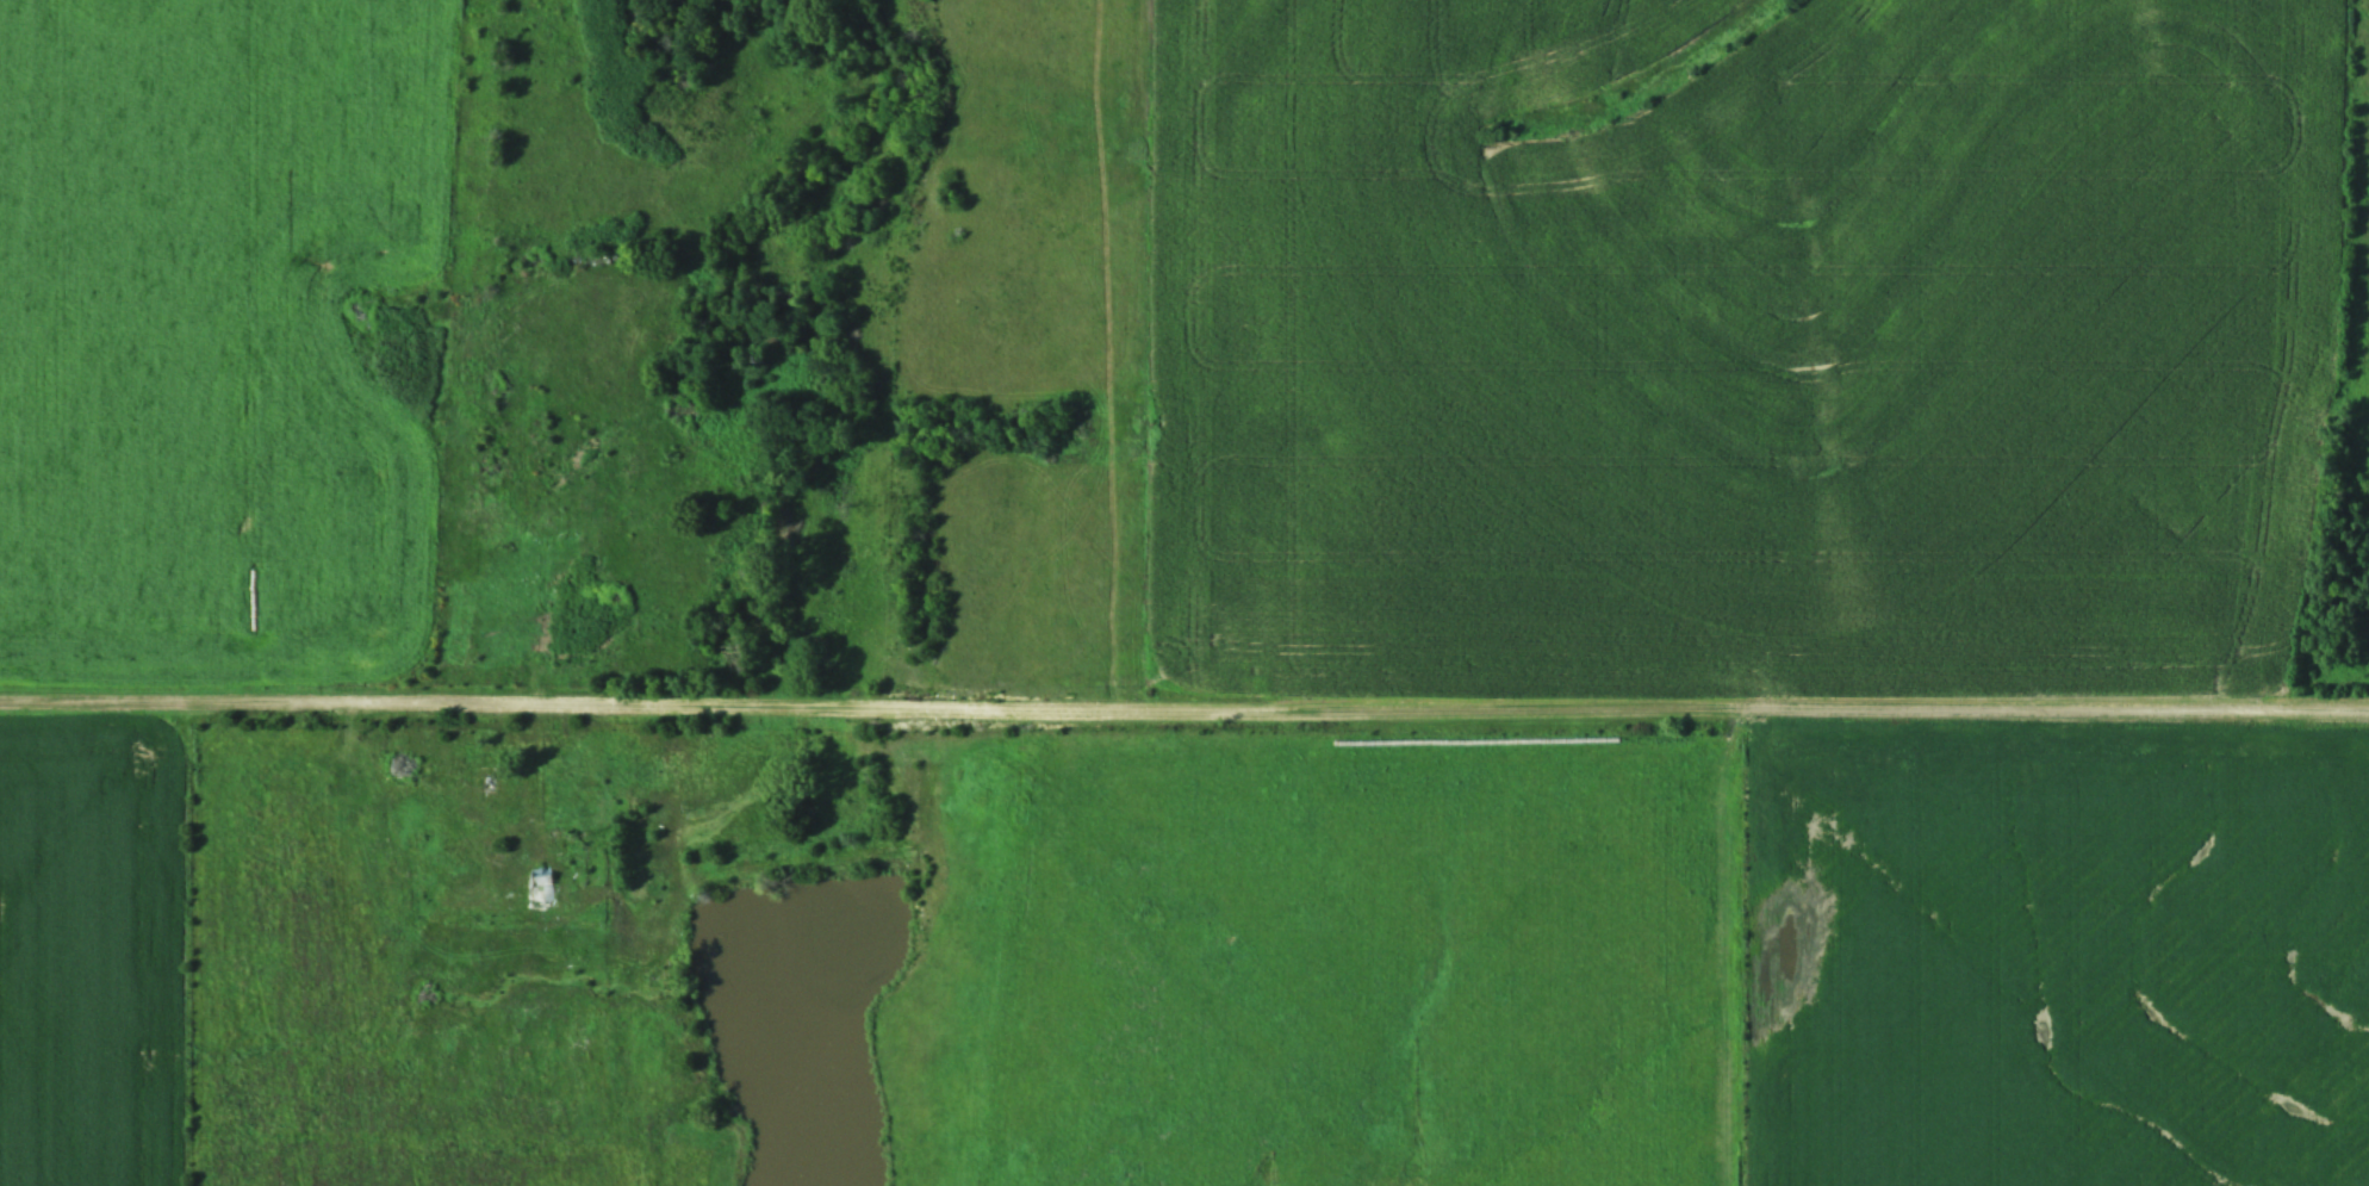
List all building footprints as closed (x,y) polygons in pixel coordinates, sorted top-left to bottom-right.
[(544,875),(524,875),(524,906),(544,906),(544,875)]
